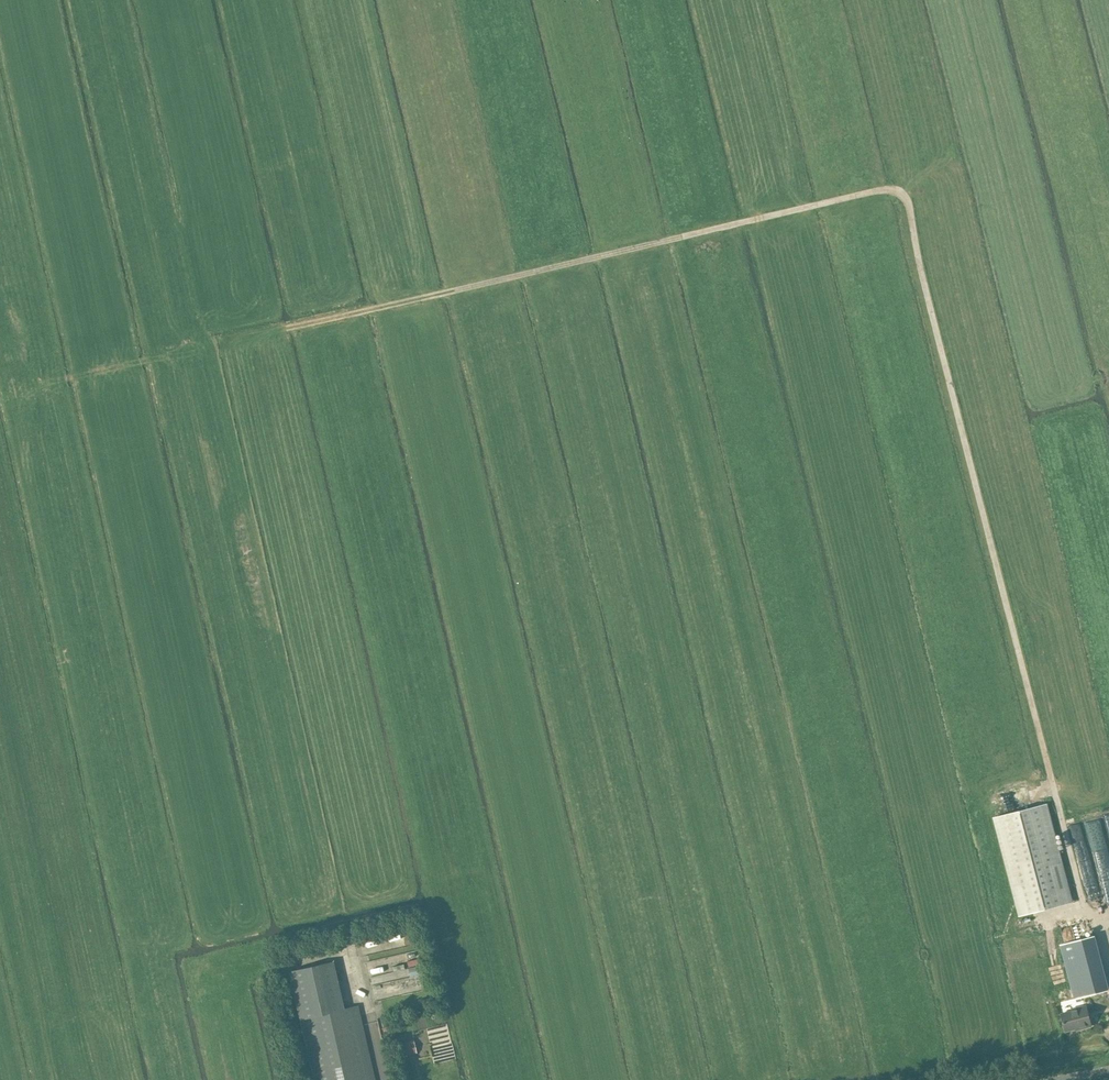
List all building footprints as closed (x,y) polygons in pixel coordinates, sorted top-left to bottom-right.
[(997,816),(1021,916),(1071,903),(1045,804),(997,816)] [(1093,937),(1064,944),(1078,996),(1106,989),(1093,937)] [(358,1005),(344,1008),(333,961),(288,971),(300,1020),(313,1079),(375,1079),(358,1005)] [(1086,1005),(1076,1008),(1076,1010),(1061,1014),(1065,1031),(1081,1027),(1081,1028),(1091,1025),(1086,1005)] [(417,1053),(414,1039),(400,1042),(403,1056),(417,1053)]
